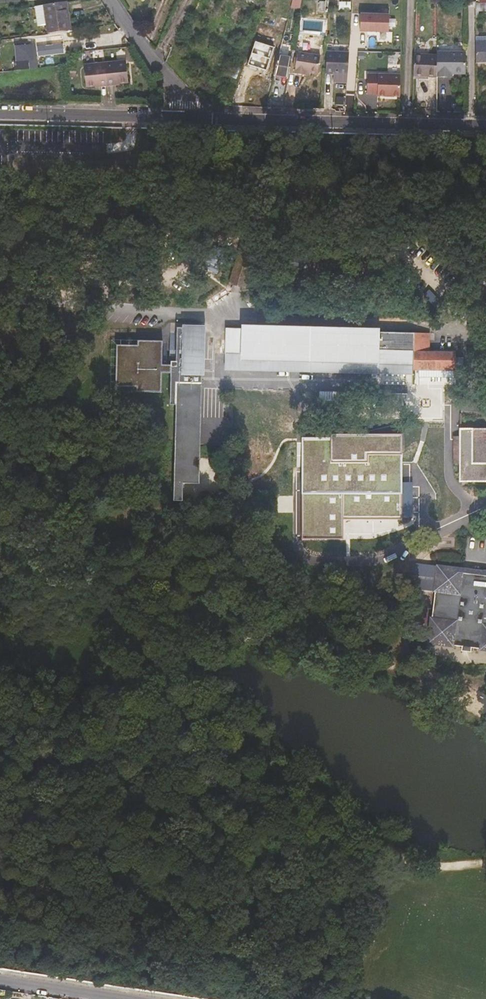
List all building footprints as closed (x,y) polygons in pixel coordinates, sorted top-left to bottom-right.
[(65,12),(64,1),(44,4),(45,18),(47,31),(70,28),(68,12),(65,12)] [(37,19),(45,18),(44,4),(35,5),(37,19)] [(390,14),(361,13),(360,31),(389,31),(390,14)] [(476,36),(476,61),(485,62),(485,36),(476,36)] [(47,45),(37,47),(38,56),(64,53),(63,44),(52,45),(51,37),(46,37),(47,45)] [(267,71),(275,46),(255,41),(248,64),(267,71)] [(23,46),(23,45),(14,46),(16,61),(21,61),(24,61),(24,59),(23,46)] [(32,45),(23,46),(24,59),(33,59),(32,45)] [(465,51),(437,51),(437,55),(437,76),(452,76),(452,73),(465,73),(465,51)] [(317,74),(320,55),(298,52),(295,73),(305,75),(306,72),(317,74)] [(334,81),(348,82),(348,74),(350,53),(327,52),(326,72),(335,73),(334,81)] [(415,54),(414,75),(437,76),(437,55),(415,54)] [(288,76),(291,58),(279,55),(275,73),(288,76)] [(38,68),(37,60),(28,61),(29,69),(38,68)] [(86,87),(128,81),(126,63),(118,64),(117,61),(93,65),(93,68),(84,69),(86,87)] [(400,74),(367,72),(367,92),(377,92),(377,95),(400,95),(400,74)] [(202,375),(204,375),(205,325),(186,325),(182,325),(182,327),(177,327),(176,333),(176,361),(171,361),(171,367),(161,367),(161,343),(110,343),(106,391),(159,394),(160,374),(169,375),(170,405),(175,405),(173,500),(182,501),(183,483),(199,484),(202,375)] [(419,368),(454,369),(455,352),(429,351),(429,333),(317,330),(225,328),(225,370),(246,369),(413,373),(414,362),(419,362),(419,368)] [(459,436),(459,463),(459,481),(485,481),(485,428),(460,428),(459,436)] [(403,435),(330,434),(330,438),(295,438),(295,538),(375,538),(400,533),(403,435)] [(463,574),(463,568),(437,565),(410,562),(407,588),(433,592),(435,592),(432,618),(431,617),(427,644),(454,648),(454,646),(462,647),(461,651),(471,652),(472,648),(479,649),(479,650),(485,651),(485,577),(463,574)] [(463,574),(485,577),(485,571),(463,568),(463,574)]
